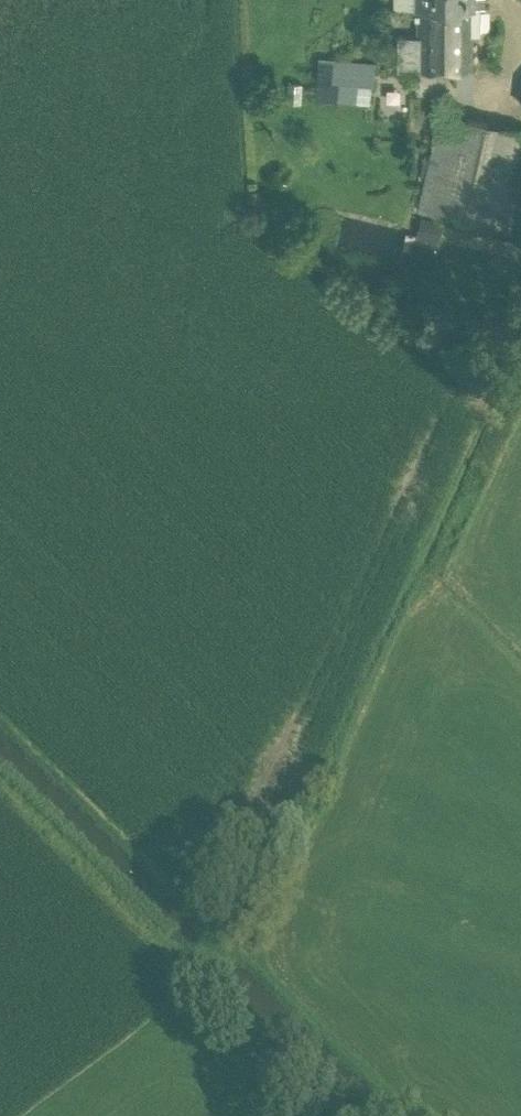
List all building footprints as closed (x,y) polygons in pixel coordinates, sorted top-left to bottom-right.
[(415,10),(471,9),(471,0),(412,0),(412,12),(415,12),(415,10)] [(481,35),(481,9),(471,9),(415,10),(415,12),(415,37),(395,37),(395,68),(468,69),(468,35),(481,35)] [(371,85),(373,63),(336,59),(335,67),(332,66),(330,81),(371,85)] [(520,163),(520,134),(437,114),(414,211),(504,233),(520,163)] [(431,273),(444,222),(421,217),(416,235),(406,232),(399,259),(409,261),(407,267),(431,273)]
